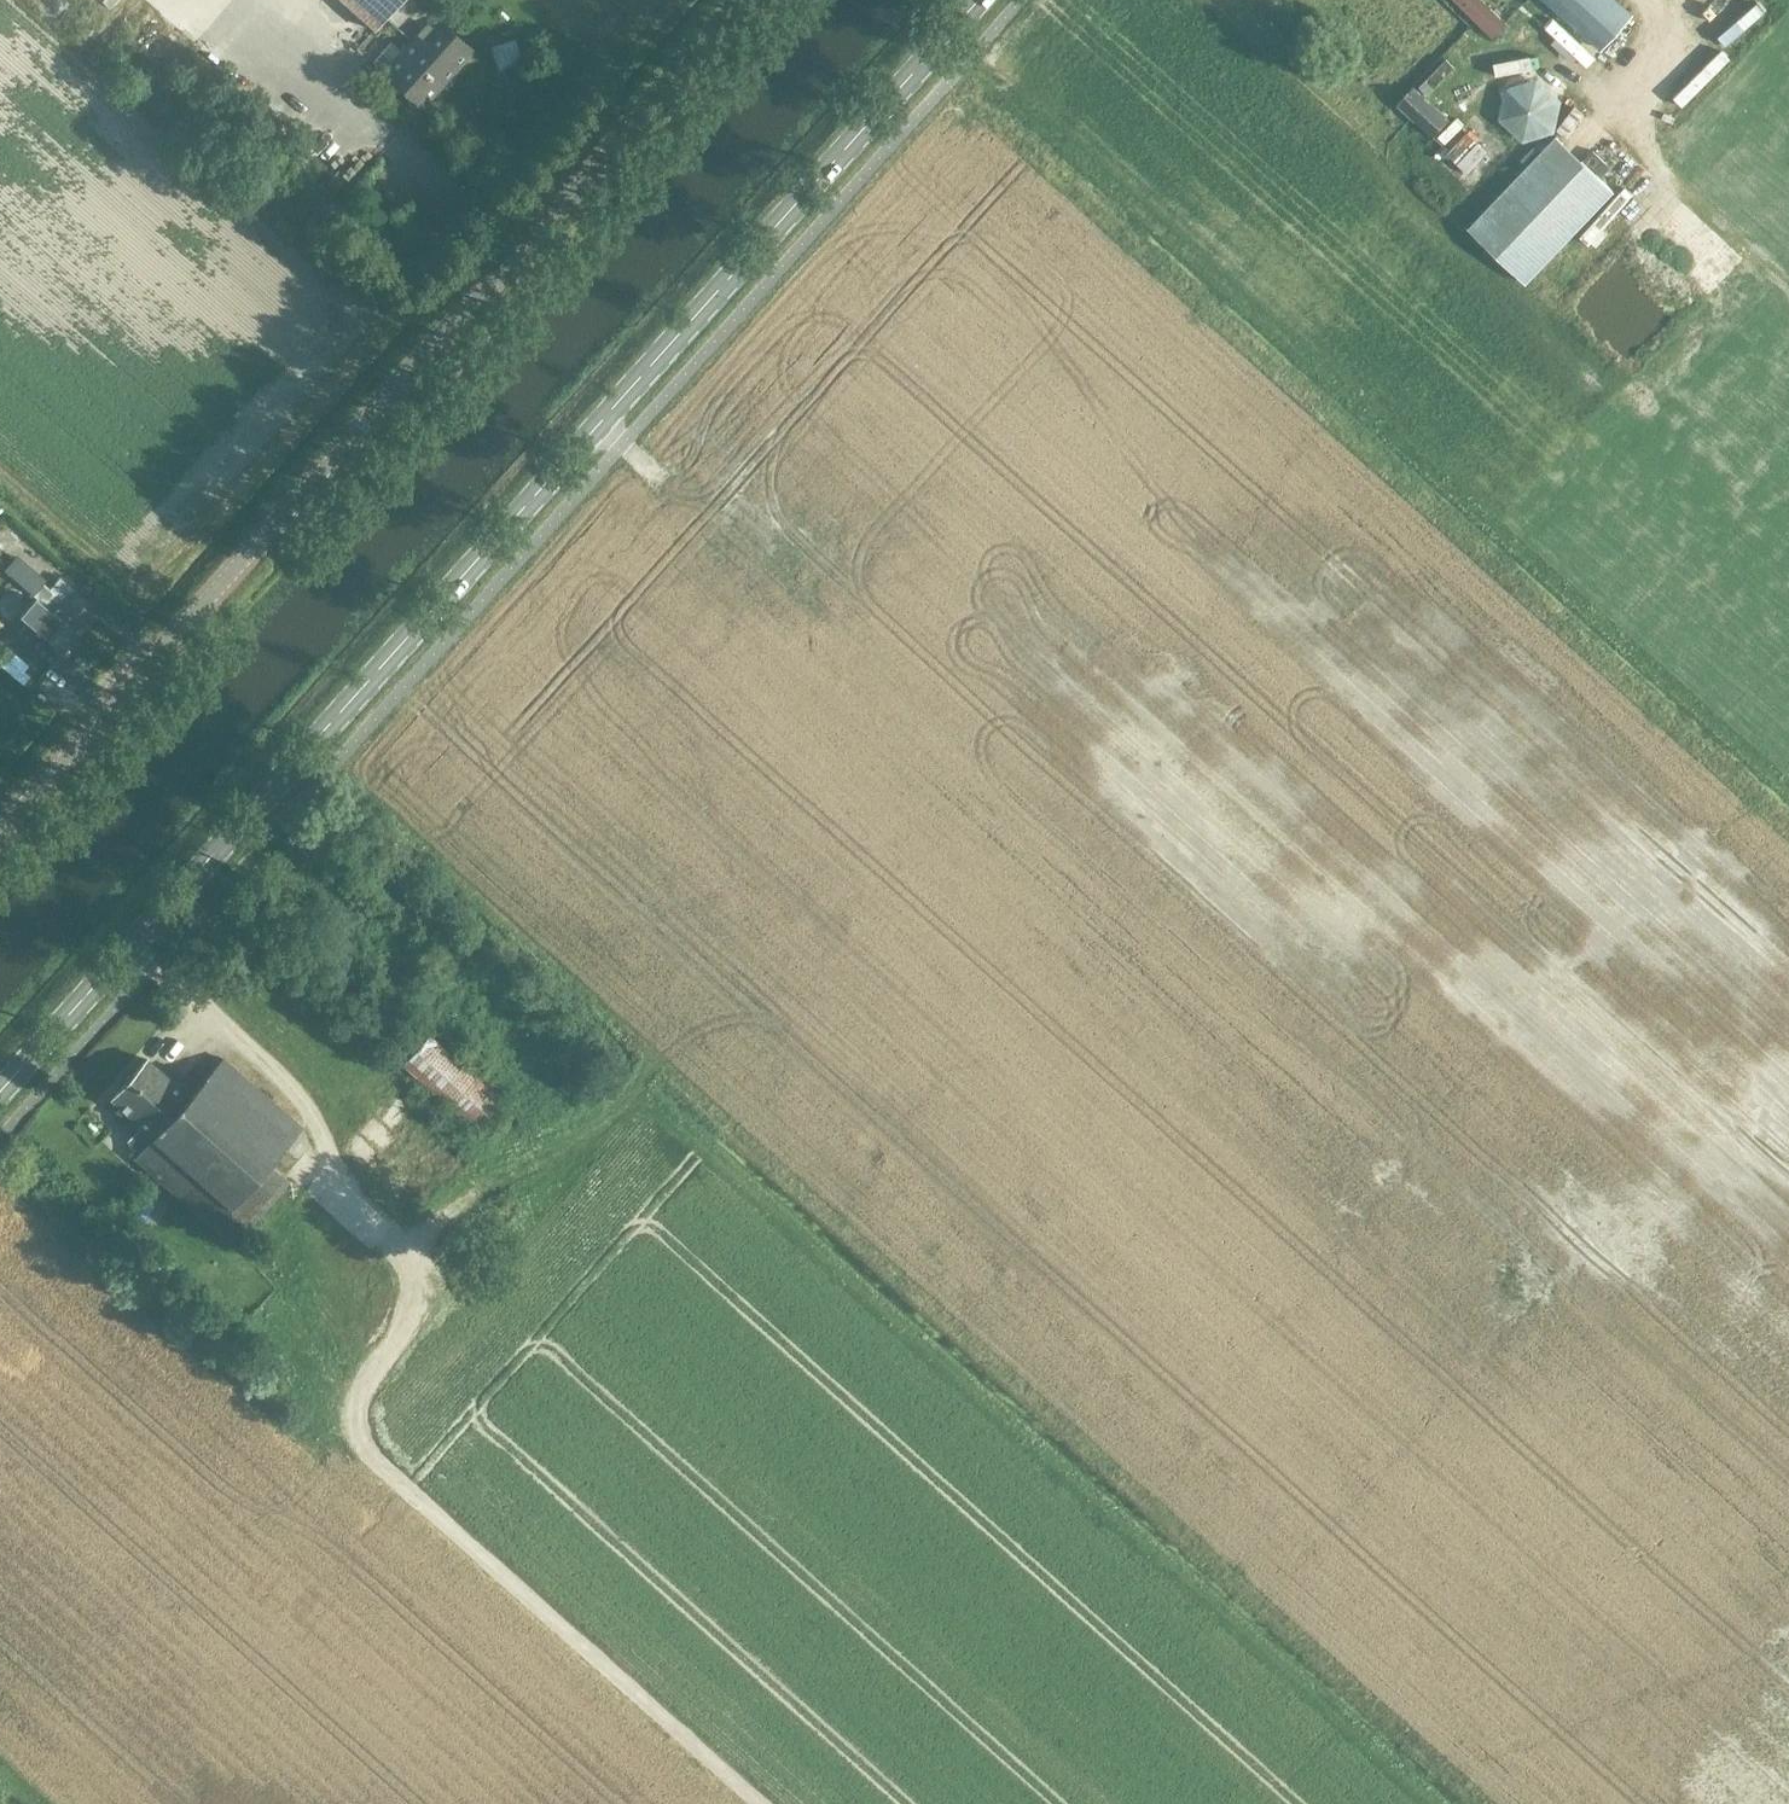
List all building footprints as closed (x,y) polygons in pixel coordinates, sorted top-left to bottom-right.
[(412,0),(339,0),(374,32),(386,19),(410,39),(379,73),(422,111),(476,51),(433,13),(430,16),(412,0)] [(1495,43),(1509,29),(1481,0),(1453,0),(1495,43)] [(1603,48),(1632,16),(1614,0),(1550,0),(1603,48)] [(1772,17),(1761,7),(1768,0),(1707,0),(1701,6),(1713,17),(1706,25),(1738,54),(1772,17)] [(511,91),(533,82),(515,35),(493,43),(511,91)] [(1554,134),(1561,102),(1536,79),(1506,89),(1498,121),(1524,144),(1554,134)] [(1434,137),(1449,119),(1413,87),(1397,105),(1434,137)] [(1449,140),(1464,121),(1456,115),(1441,133),(1449,140)] [(1468,128),(1448,152),(1471,170),(1490,146),(1468,128)] [(1523,282),(1613,191),(1558,136),(1468,228),(1523,282)] [(52,611),(62,599),(44,584),(45,582),(32,571),(30,572),(19,563),(11,572),(22,581),(9,596),(23,608),(34,595),(52,611)] [(73,591),(53,613),(79,636),(95,618),(80,605),(84,600),(73,591)] [(63,654),(79,636),(53,613),(33,636),(44,645),(48,641),(63,654)] [(476,1128),(502,1099),(429,1035),(403,1065),(476,1128)] [(271,1163),(302,1127),(223,1059),(190,1097),(147,1059),(112,1099),(142,1126),(129,1142),(140,1152),(135,1157),(234,1243),(290,1179),(271,1163)]
